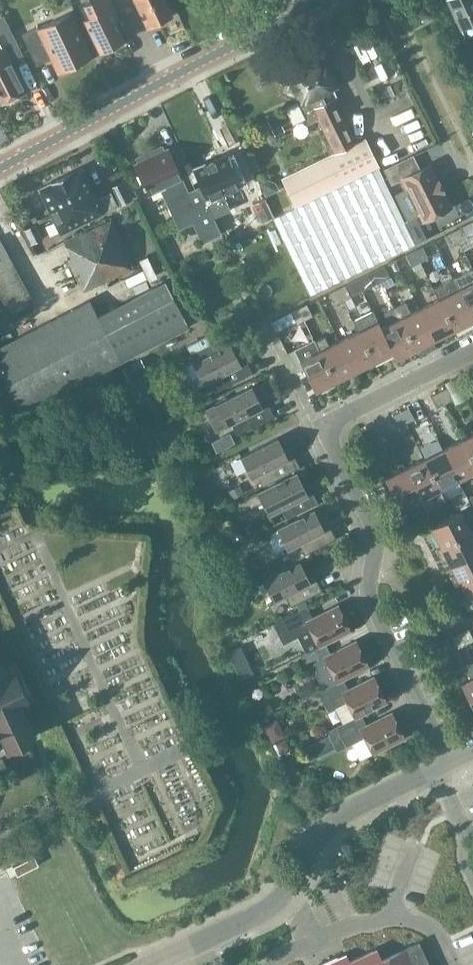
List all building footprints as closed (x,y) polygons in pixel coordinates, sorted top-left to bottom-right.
[(100,51),(125,40),(110,9),(114,7),(111,0),(91,0),(92,2),(85,5),(91,18),(85,21),(100,51)] [(140,10),(148,28),(173,16),(165,0),(135,0),(140,10)] [(462,30),(472,24),(472,0),(448,0),(462,30)] [(422,15),(426,23),(434,20),(430,12),(422,15)] [(38,27),(23,34),(37,64),(52,57),(58,71),(66,68),(66,69),(92,56),(71,13),(39,28),(38,27)] [(2,102),(5,100),(6,102),(7,103),(9,103),(15,100),(16,99),(16,97),(15,95),(26,90),(10,59),(23,53),(4,15),(0,17),(0,97),(2,102)] [(286,108),(293,123),(306,117),(309,123),(318,118),(335,153),(283,178),(297,206),(379,167),(365,138),(356,143),(335,98),(338,97),(334,89),(338,87),(324,56),(286,75),(290,84),(287,90),(294,93),(298,101),(286,108)] [(284,130),(277,117),(269,121),(275,134),(284,130)] [(198,188),(188,193),(181,179),(182,178),(168,149),(165,151),(162,145),(136,158),(139,163),(136,165),(149,194),(162,188),(180,227),(194,220),(204,240),(221,232),(209,207),(198,188)] [(209,207),(221,232),(238,224),(230,205),(244,199),(238,186),(240,185),(225,154),(194,168),(202,185),(198,187),(198,188),(209,207)] [(413,154),(384,168),(392,184),(403,179),(408,189),(395,195),(408,220),(420,214),(423,220),(450,207),(442,190),(443,190),(442,189),(441,189),(437,182),(439,182),(438,180),(437,181),(429,164),(420,169),(413,154)] [(83,169),(83,168),(69,174),(69,173),(60,177),(82,223),(104,213),(83,169)] [(378,170),(274,220),(310,294),(414,243),(378,170)] [(40,190),(61,233),(82,223),(60,177),(52,181),(52,182),(39,189),(40,190)] [(267,180),(261,183),(267,196),(280,190),(276,183),(267,180)] [(266,198),(254,204),(263,222),(274,217),(266,198)] [(97,285),(134,267),(113,220),(65,242),(72,257),(69,258),(84,291),(97,285)] [(461,227),(467,238),(472,235),(472,221),(472,220),(461,227)] [(453,231),(459,242),(467,238),(461,227),(453,231)] [(459,242),(453,231),(445,235),(451,246),(459,242)] [(3,240),(0,242),(0,295),(8,310),(33,297),(3,240)] [(414,250),(420,261),(428,257),(422,246),(414,250)] [(420,261),(414,250),(406,254),(412,265),(420,261)] [(420,261),(412,265),(415,271),(423,267),(420,261)] [(376,269),(381,281),(389,277),(384,265),(376,269)] [(381,281),(376,269),(368,273),(373,285),(381,281)] [(472,270),(472,269),(453,278),(458,289),(472,319),(472,271),(472,270)] [(22,413),(189,326),(166,281),(98,316),(90,300),(0,347),(0,370),(22,413)] [(337,289),(343,300),(351,296),(345,285),(337,289)] [(343,300),(337,289),(329,293),(335,304),(343,300)] [(439,298),(454,329),(472,319),(458,289),(439,298)] [(439,298),(419,308),(435,339),(454,329),(439,298)] [(415,348),(435,339),(419,308),(411,312),(406,302),(395,307),(415,348)] [(298,308),(304,319),(312,315),(306,304),(298,308)] [(381,327),(393,352),(392,352),(395,358),(415,348),(395,307),(384,313),(390,323),(381,327)] [(304,319),(298,308),(290,312),(296,323),(304,319)] [(373,310),(353,320),(358,331),(373,361),(392,352),(393,352),(381,327),(378,321),(373,310)] [(327,316),(320,320),(325,331),(332,327),(327,316)] [(358,331),(339,340),(354,371),(373,361),(358,331)] [(186,345),(194,361),(192,362),(203,383),(209,380),(215,391),(252,372),(246,361),(240,364),(230,343),(218,349),(210,334),(186,345)] [(315,341),(319,350),(335,381),(354,371),(339,340),(330,345),(325,336),(315,341)] [(304,369),(315,391),(335,381),(319,350),(315,341),(314,339),(294,349),(294,350),(299,360),(304,369)] [(294,350),(288,353),(297,373),(304,369),(299,360),(294,350)] [(140,359),(123,368),(129,379),(146,371),(140,359)] [(225,425),(231,422),(236,434),(273,415),(268,404),(262,407),(251,386),(214,404),(214,405),(205,409),(216,429),(225,425)] [(439,391),(445,403),(453,399),(447,387),(439,391)] [(445,403),(439,391),(431,395),(437,407),(445,403)] [(400,411),(406,422),(414,418),(408,407),(400,411)] [(151,410),(143,414),(148,424),(156,420),(151,410)] [(406,422),(400,411),(393,415),(398,426),(406,422)] [(369,426),(361,431),(367,442),(375,438),(369,426)] [(142,437),(150,452),(161,447),(154,431),(142,437)] [(463,439),(472,459),(472,434),(463,439)] [(278,437),(240,456),(251,478),(257,475),(263,485),(300,467),(294,456),(288,459),(278,437)] [(472,472),(472,459),(463,439),(443,449),(459,479),(472,472)] [(439,489),(459,479),(443,449),(424,458),(439,489)] [(420,498),(439,489),(424,458),(405,468),(420,498)] [(405,468),(385,478),(400,508),(420,498),(405,468)] [(296,473),(258,492),(269,513),(281,507),(287,518),(318,503),(312,491),(306,494),(296,473)] [(240,485),(229,491),(233,499),(244,493),(240,485)] [(314,509),(276,527),(287,549),(299,543),(305,554),(336,538),(330,527),(324,530),(314,509)] [(431,526),(441,546),(472,531),(462,511),(431,526)] [(244,537),(252,555),(278,544),(271,526),(244,537)] [(451,566),(472,555),(472,534),(472,531),(441,546),(451,566)] [(237,533),(232,536),(236,545),(245,541),(243,535),(237,533)] [(451,566),(461,585),(472,579),(472,555),(451,566)] [(300,561),(262,579),(273,601),(285,595),(291,606),(296,603),(303,599),(322,590),(316,579),(310,582),(300,561)] [(461,585),(471,605),(472,604),(472,579),(461,585)] [(303,599),(296,603),(299,610),(307,607),(303,599)] [(298,636),(306,652),(319,645),(319,646),(325,643),(350,630),(338,605),(312,618),(307,607),(299,610),(282,619),(292,639),(298,636)] [(272,619),(256,621),(259,644),(276,642),(272,619)] [(466,644),(472,641),(472,637),(468,628),(460,633),(466,644)] [(466,644),(460,633),(452,637),(458,648),(466,644)] [(326,686),(337,681),(337,682),(343,678),(368,666),(356,641),(331,653),(325,643),(319,646),(319,645),(306,652),(300,655),(306,667),(315,663),(317,668),(316,672),(321,681),(324,682),(326,686)] [(4,744),(6,749),(35,736),(21,705),(34,699),(17,664),(4,670),(0,660),(0,746),(4,744)] [(250,666),(238,672),(241,679),(254,673),(250,666)] [(343,678),(337,682),(337,681),(326,686),(318,691),(328,711),(347,701),(355,717),(361,714),(386,702),(374,677),(349,689),(343,678)] [(461,683),(472,707),(472,677),(461,683)] [(269,703),(260,707),(264,714),(273,710),(269,703)] [(361,714),(355,717),(336,726),(346,746),(365,737),(373,753),(404,737),(392,712),(367,725),(361,714)] [(286,739),(276,744),(281,753),(290,748),(286,739)] [(322,753),(316,741),(304,747),(310,760),(322,753)] [(13,867),(18,876),(39,865),(35,856),(13,867)] [(425,955),(419,942),(382,959),(377,948),(350,961),(347,954),(324,964),(430,964),(425,955)]
